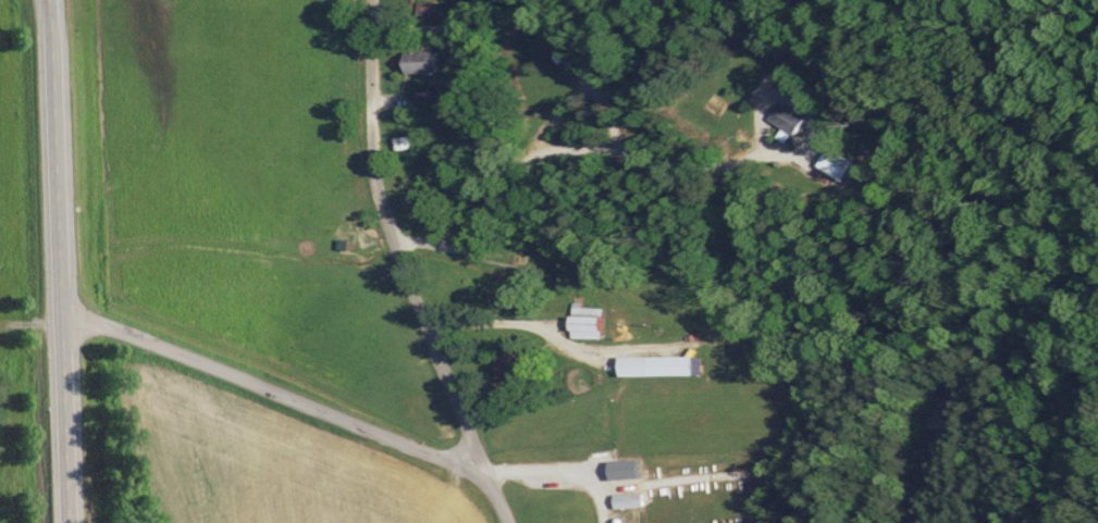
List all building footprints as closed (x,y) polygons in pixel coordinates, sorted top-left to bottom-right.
[(439,73),(439,52),(409,52),(409,73),(439,73)] [(419,107),(441,107),(441,89),(419,89),(419,107)] [(808,118),(783,102),(771,120),(796,136),(808,118)] [(820,166),(845,184),(858,165),(833,147),(820,166)] [(573,338),(606,338),(606,308),(573,308),(573,338)] [(705,357),(626,357),(626,376),(705,376),(705,357)] [(648,508),(648,494),(617,494),(617,508),(648,508)]
